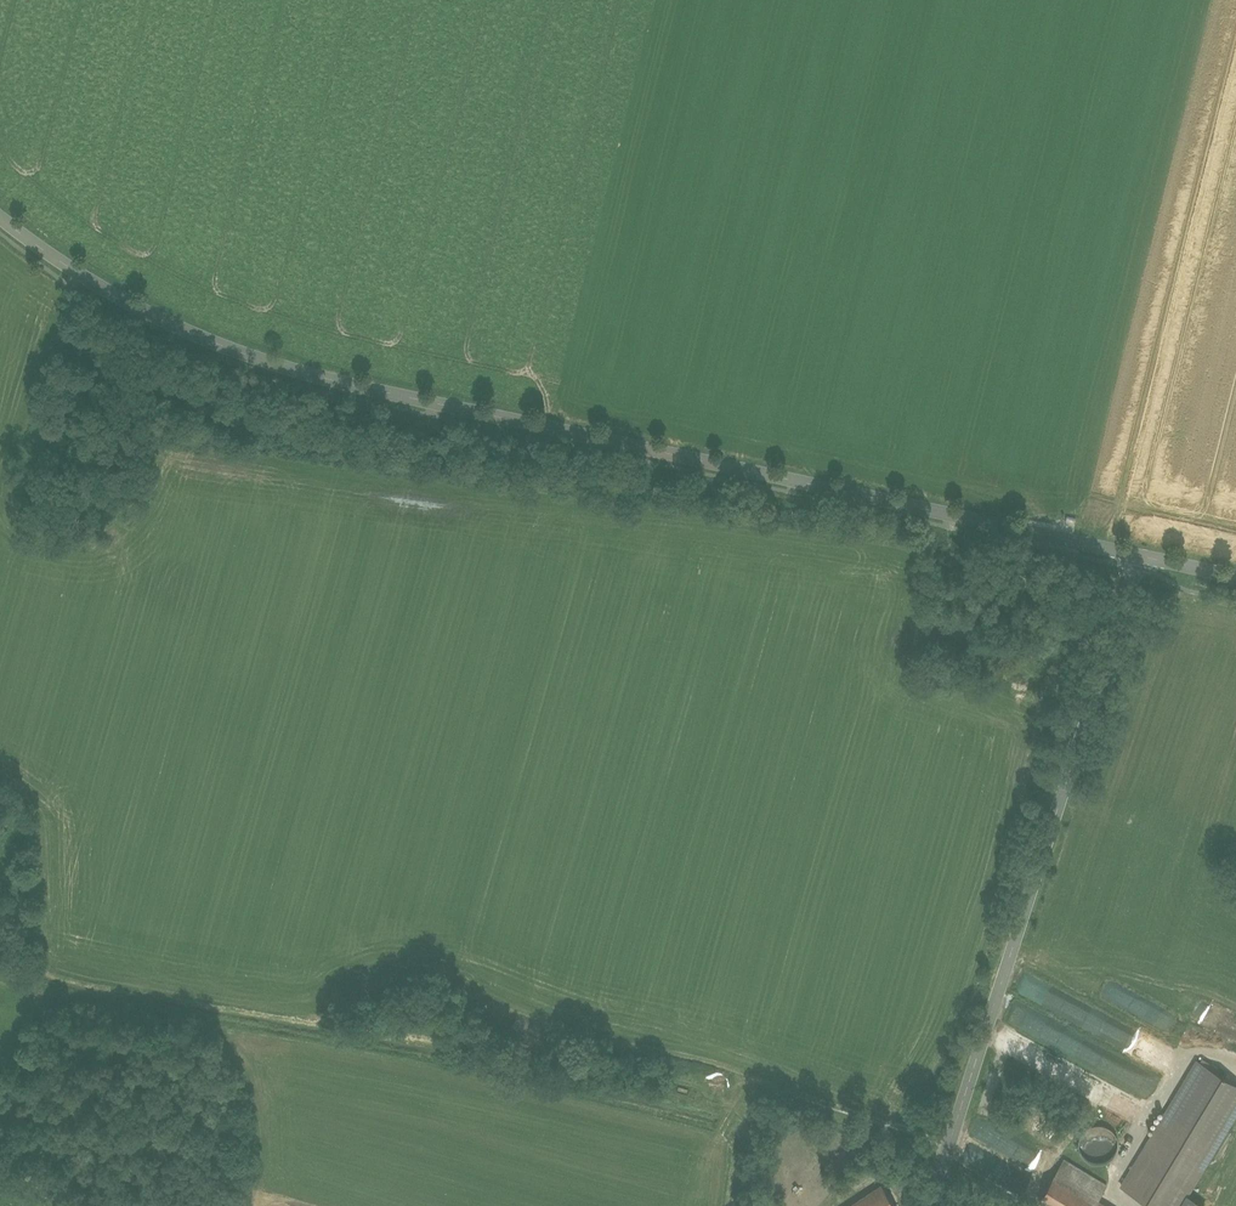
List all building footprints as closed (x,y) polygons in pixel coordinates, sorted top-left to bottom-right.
[(1053,981),(1043,1008),(1070,1017),(1082,1021),(1086,1012),(1090,1014),(1093,1005),(1063,994),(1066,985),(1053,981)] [(1122,1180),(1164,1205),(1178,1205),(1188,1191),(1235,1114),(1235,1081),(1199,1058),(1122,1180)] [(1114,1161),(1114,1125),(1080,1125),(1080,1160),(1114,1161)] [(1064,1158),(1039,1199),(1050,1205),(1112,1205),(1099,1198),(1107,1185),(1064,1158)] [(881,1182),(844,1205),(897,1205),(881,1182)] [(1188,1191),(1178,1205),(1207,1205),(1209,1204),(1188,1191)]
